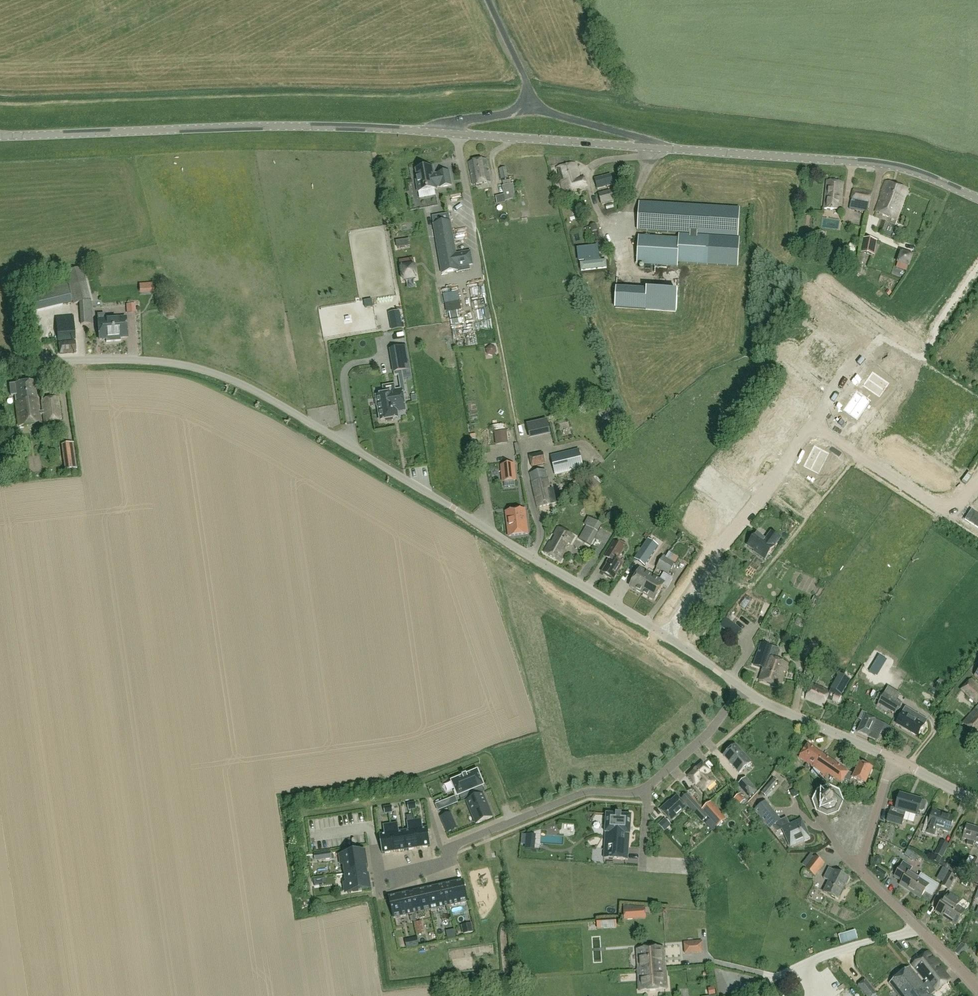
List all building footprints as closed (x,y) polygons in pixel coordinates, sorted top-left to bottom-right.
[(485,159),(468,163),(473,186),(490,183),(485,159)] [(575,164),(557,169),(563,194),(586,188),(584,179),(579,181),(575,164)] [(448,172),(433,175),(432,168),(415,170),(417,181),(416,181),(417,192),(436,189),(435,189),(450,186),(448,172)] [(508,179),(506,168),(498,170),(501,180),(508,179)] [(613,186),(610,175),(594,179),(597,190),(613,186)] [(824,210),(839,212),(842,184),(826,182),(824,210)] [(875,213),(896,220),(907,190),(884,182),(880,194),(881,194),(875,213)] [(516,201),(513,185),(502,187),(504,203),(516,201)] [(618,189),(598,195),(601,205),(620,200),(618,189)] [(853,189),(849,210),(867,214),(871,193),(853,189)] [(639,203),(637,231),(690,234),(690,236),(697,237),(697,234),(708,235),(738,237),(739,209),(709,207),(639,203)] [(432,225),(441,275),(459,272),(458,268),(473,266),(470,252),(456,254),(450,221),(432,225)] [(812,247),(823,248),(825,234),(814,233),(812,247)] [(639,237),(637,265),(677,267),(677,263),(680,263),(707,265),(737,267),(739,239),(709,237),(697,237),(690,236),(679,235),(679,239),(675,239),(639,237)] [(877,242),(863,239),(860,254),(874,257),(877,242)] [(905,245),(898,263),(909,268),(917,250),(905,245)] [(412,260),(401,262),(403,280),(415,278),(412,260)] [(92,324),(90,300),(82,268),(65,272),(73,304),(79,303),(81,325),(92,324)] [(141,279),(142,289),(157,288),(156,279),(141,279)] [(68,288),(22,299),(26,315),(71,304),(68,288)] [(617,289),(615,309),(647,311),(648,291),(617,289)] [(128,310),(138,310),(138,299),(128,300),(128,310)] [(57,341),(75,340),(73,316),(55,318),(57,341)] [(125,318),(111,319),(113,342),(120,342),(120,338),(126,338),(125,318)] [(113,342),(111,319),(97,320),(98,340),(105,340),(105,343),(113,342)] [(75,342),(58,343),(59,355),(76,354),(75,342)] [(406,347),(390,350),(393,373),(394,377),(398,376),(400,391),(402,390),(402,394),(406,394),(402,372),(410,371),(406,347)] [(873,370),(863,384),(877,394),(887,380),(873,370)] [(34,382),(9,385),(10,396),(14,396),(18,427),(40,424),(34,382)] [(857,389),(844,409),(858,419),(872,399),(857,389)] [(377,399),(375,401),(376,407),(378,407),(380,421),(385,420),(386,422),(392,421),(393,419),(395,419),(398,418),(397,413),(397,412),(405,411),(402,394),(402,390),(400,391),(386,393),(386,395),(376,397),(377,399)] [(44,423),(61,421),(57,398),(41,401),(44,423)] [(549,436),(546,421),(526,426),(530,440),(549,436)] [(494,433),(496,443),(507,441),(506,432),(494,433)] [(77,469),(73,443),(61,444),(65,471),(77,469)] [(814,446),(803,467),(819,475),(830,454),(814,446)] [(731,449),(726,457),(744,469),(749,461),(731,449)] [(578,450),(550,456),(555,476),(583,470),(578,450)] [(531,468),(545,465),(543,453),(529,456),(531,468)] [(501,466),(503,482),(515,481),(513,465),(501,466)] [(726,465),(721,473),(739,485),(744,477),(726,465)] [(544,471),(529,474),(537,508),(556,504),(552,489),(549,490),(544,471)] [(601,485),(591,477),(584,485),(594,492),(601,485)] [(509,511),(507,501),(500,503),(502,512),(509,511)] [(527,535),(524,511),(506,513),(509,537),(527,535)] [(967,523),(977,530),(977,518),(973,515),(967,523)] [(584,525),(586,526),(578,539),(590,546),(602,526),(588,518),(584,525)] [(568,544),(570,545),(574,537),(557,528),(553,536),(555,537),(551,544),(549,542),(543,553),(560,562),(566,552),(564,550),(568,544)] [(757,555),(764,560),(774,548),(773,547),(776,543),(768,537),(765,541),(756,535),(747,546),(757,554),(757,555)] [(604,558),(608,561),(607,564),(602,573),(603,574),(603,575),(611,581),(612,580),(613,580),(622,565),(616,561),(619,558),(618,558),(624,549),(626,545),(618,540),(615,544),(613,543),(604,558)] [(648,540),(634,560),(644,567),(658,547),(648,540)] [(657,568),(666,557),(668,553),(659,548),(657,553),(656,552),(649,564),(656,569),(657,568)] [(665,557),(666,557),(657,568),(656,569),(668,575),(678,559),(669,554),(666,558),(665,557)] [(642,594),(652,577),(639,570),(629,587),(642,594)] [(652,577),(642,594),(654,601),(662,587),(667,589),(672,580),(663,574),(659,581),(652,577)] [(735,639),(742,631),(726,619),(719,627),(735,639)] [(703,626),(698,632),(703,636),(708,629),(703,626)] [(758,681),(779,688),(787,665),(766,657),(762,669),(763,669),(758,681)] [(819,665),(808,661),(808,660),(804,670),(816,674),(819,665)] [(841,697),(837,695),(844,681),(836,677),(830,690),(832,691),(831,693),(811,685),(805,699),(823,707),(827,698),(838,703),(840,698),(841,697)] [(977,703),(977,686),(971,679),(960,691),(976,705),(977,703)] [(888,687),(884,693),(877,704),(896,715),(902,704),(896,700),(900,694),(888,687)] [(962,724),(977,738),(977,706),(962,724)] [(902,713),(896,724),(917,737),(924,726),(927,721),(905,708),(902,713)] [(858,720),(862,721),(857,733),(877,742),(885,725),(865,716),(867,714),(862,711),(858,720)] [(723,756),(738,774),(750,763),(735,746),(723,756)] [(818,762),(822,756),(807,746),(798,759),(806,764),(804,768),(808,771),(811,767),(813,769),(818,762)] [(848,773),(822,756),(818,762),(813,769),(826,778),(827,776),(841,785),(844,780),(849,782),(851,778),(865,785),(872,770),(858,763),(852,775),(848,773)] [(697,784),(704,792),(715,782),(708,774),(710,773),(702,764),(688,777),(695,786),(697,784)] [(484,791),(482,787),(484,786),(477,771),(451,782),(458,797),(459,796),(461,801),(482,792),(484,791)] [(737,785),(749,798),(756,791),(745,779),(737,785)] [(765,796),(777,783),(773,779),(761,793),(765,796)] [(835,795),(828,792),(821,794),(818,801),(820,809),(827,812),(834,810),(838,803),(835,795)] [(702,823),(707,818),(705,814),(687,794),(680,800),(702,823)] [(745,800),(739,794),(734,799),(739,805),(745,800)] [(891,808),(889,813),(887,823),(901,827),(905,813),(917,816),(918,811),(921,812),(922,811),(924,811),(926,804),(924,803),(925,802),(899,794),(895,809),(891,808)] [(466,801),(476,824),(492,818),(483,795),(466,801)] [(455,797),(444,801),(447,808),(458,803),(455,797)] [(660,811),(671,822),(686,808),(676,797),(667,806),(666,805),(660,811)] [(711,803),(708,805),(702,811),(705,814),(707,818),(710,821),(710,820),(717,828),(726,820),(711,803)] [(777,832),(782,830),(790,847),(809,839),(801,820),(789,826),(786,819),(779,822),(764,803),(754,810),(769,829),(772,827),(777,832)] [(357,818),(354,809),(348,811),(350,820),(357,818)] [(870,819),(873,811),(868,809),(865,817),(870,819)] [(932,811),(930,819),(926,818),(921,833),(936,837),(938,830),(949,834),(954,818),(932,811)] [(631,816),(606,814),(605,833),(604,859),(627,860),(629,835),(630,835),(631,816)] [(447,833),(452,831),(457,829),(453,819),(448,821),(443,824),(447,833)] [(421,820),(414,821),(415,830),(418,848),(430,847),(428,828),(423,829),(421,820)] [(415,830),(414,821),(407,822),(408,831),(403,832),(406,850),(418,848),(415,830)] [(406,850),(403,832),(399,832),(398,824),(390,825),(392,834),(394,852),(406,850)] [(392,834),(390,825),(383,826),(384,835),(379,835),(382,854),(394,852),(392,834)] [(968,840),(966,846),(972,848),(974,842),(977,844),(977,829),(966,825),(962,839),(968,840)] [(934,854),(942,859),(949,845),(941,841),(934,854)] [(344,876),(367,873),(364,853),(361,854),(360,848),(345,850),(346,856),(341,857),(344,876)] [(478,849),(472,851),(474,862),(481,860),(478,849)] [(909,852),(903,861),(912,866),(918,857),(909,852)] [(824,864),(815,857),(805,869),(814,877),(824,864)] [(970,881),(971,880),(970,880),(973,874),(974,875),(977,869),(977,867),(977,861),(974,859),(968,871),(965,869),(961,876),(970,881)] [(949,871),(952,864),(946,862),(944,869),(949,871)] [(902,882),(900,885),(920,898),(924,892),(931,897),(939,886),(921,874),(918,878),(909,872),(911,869),(903,864),(895,877),(902,882)] [(828,869),(826,873),(823,879),(828,882),(823,893),(837,900),(848,878),(828,869)] [(369,889),(367,873),(344,876),(347,892),(369,889)] [(941,886),(948,889),(955,878),(948,874),(941,886)] [(444,885),(449,906),(467,902),(463,881),(444,885)] [(449,906),(444,885),(426,889),(430,911),(449,906)] [(430,911),(426,889),(407,893),(412,915),(430,911)] [(393,919),(412,915),(407,893),(389,897),(393,919)] [(949,895),(945,900),(944,899),(936,912),(956,925),(964,912),(958,908),(961,903),(949,895)] [(634,910),(623,911),(624,921),(635,920),(634,910)] [(474,919),(468,920),(470,930),(476,928),(474,919)] [(841,945),(857,940),(855,931),(838,936),(841,945)] [(407,939),(408,945),(421,942),(420,936),(407,939)] [(683,942),(683,944),(684,955),(703,954),(702,941),(683,942)] [(967,951),(961,945),(954,953),(959,958),(967,951)] [(638,971),(664,969),(663,948),(637,950),(638,971)] [(928,952),(920,959),(934,976),(942,970),(928,952)] [(920,959),(912,965),(926,983),(934,976),(920,959)] [(891,986),(899,995),(932,995),(925,988),(923,985),(909,968),(889,984),(891,986)] [(666,990),(664,969),(638,971),(640,992),(666,990)] [(926,983),(923,985),(925,988),(932,995),(950,980),(942,971),(942,970),(934,976),(926,983)] [(858,986),(866,995),(874,995),(876,994),(865,980),(858,986)] [(712,991),(718,990),(717,983),(710,985),(712,991)]
